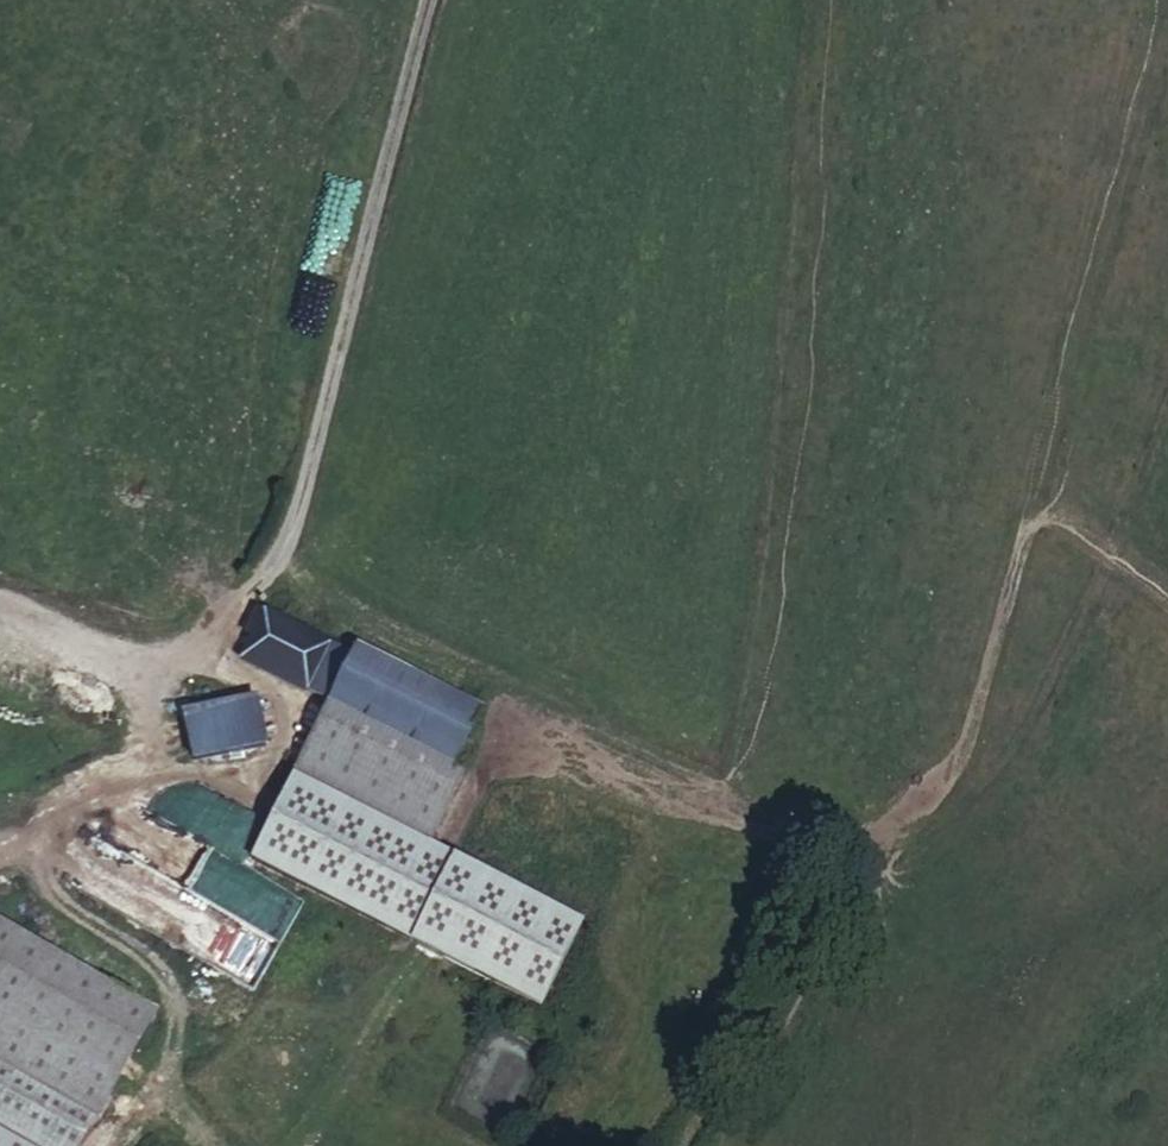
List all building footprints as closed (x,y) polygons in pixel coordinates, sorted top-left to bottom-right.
[(224,645),(287,680),(307,637),(245,605),(224,645)] [(307,637),(287,680),(313,694),(333,652),(307,637)] [(333,652),(313,694),(440,758),(454,730),(446,726),(454,702),(337,643),(333,652)] [(257,691),(178,721),(192,756),(269,725),(257,691)] [(440,758),(313,694),(277,762),(412,837),(452,765),(440,758)] [(412,837),(277,762),(231,846),(514,1004),(564,920),(412,837)] [(43,1145),(60,1145),(144,1014),(0,926),(0,1119),(43,1145)]
